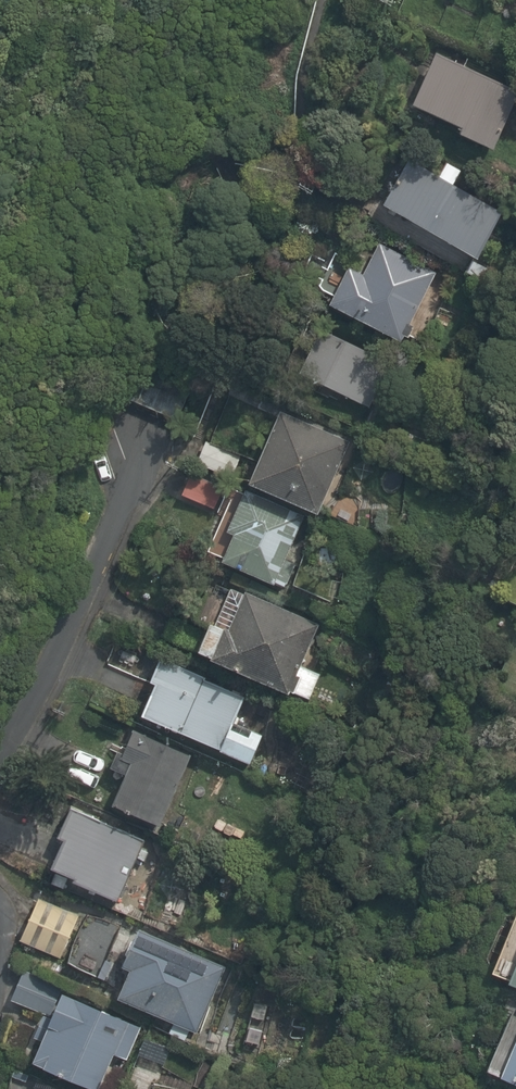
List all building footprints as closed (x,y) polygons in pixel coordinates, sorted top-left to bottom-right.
[(413,110),(465,135),(459,147),(491,161),(515,108),(515,91),(438,55),(413,110)] [(370,186),(360,204),(388,220),(477,268),(505,216),(457,189),(465,174),(441,161),(433,175),(403,159),(387,188),(384,193),(370,186)] [(439,282),(374,250),(363,273),(333,259),(323,281),(340,289),(330,312),(408,348),(439,282)] [(369,402),(389,361),(321,328),(284,403),(407,464),(424,429),(369,402)] [(149,394),(141,411),(171,426),(179,409),(149,394)] [(243,488),(318,528),(322,519),(351,534),(365,505),(334,489),(356,449),(284,411),(243,488)] [(204,440),(193,468),(219,478),(230,450),(204,440)] [(188,480),(178,501),(212,517),(222,496),(188,480)] [(223,519),(205,563),(285,601),(307,555),(294,549),(303,530),(246,502),(235,525),(223,519)] [(231,585),(196,668),(292,709),(327,625),(231,585)] [(237,727),(248,704),(169,668),(143,724),(258,778),(273,744),(237,727)] [(116,756),(108,775),(127,783),(113,817),(161,837),(191,762),(137,740),(128,761),(116,756)] [(104,828),(108,820),(76,805),(59,842),(67,846),(52,881),(127,914),(155,851),(104,828)] [(19,943),(127,989),(118,1010),(171,1033),(169,1038),(192,1048),(227,966),(43,887),(19,943)] [(494,977),(514,984),(510,994),(515,997),(515,921),(494,977)] [(34,1075),(69,1088),(100,1088),(111,1062),(126,1068),(140,1034),(57,1000),(41,1040),(48,1042),(34,1075)] [(513,1016),(484,1077),(508,1088),(515,1088),(515,1018),(513,1016)]
